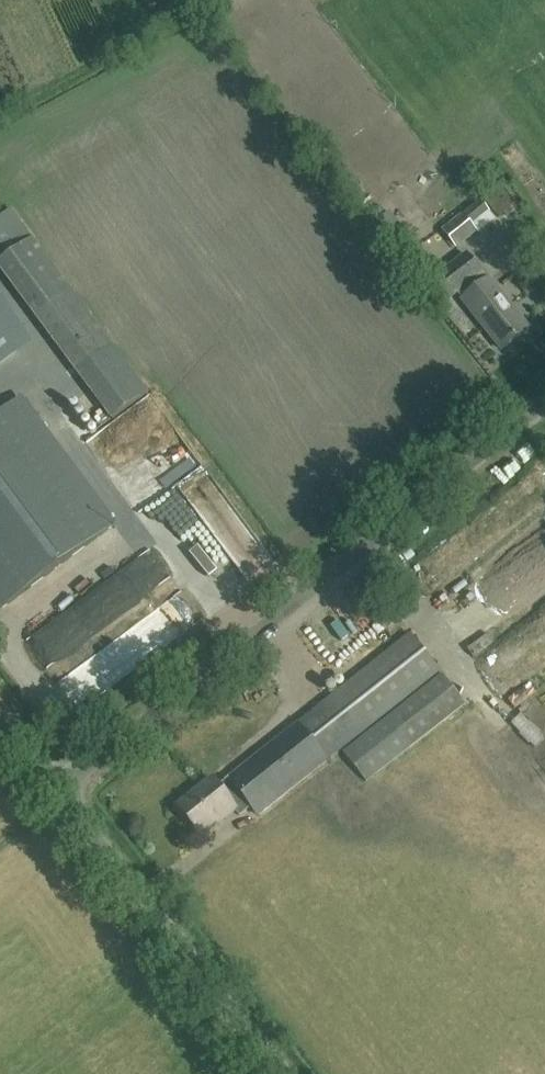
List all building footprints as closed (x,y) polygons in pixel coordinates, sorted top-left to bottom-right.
[(454,248),(476,231),(472,225),(489,212),(480,202),(463,214),(441,230),(454,248)] [(34,315),(110,419),(145,394),(69,289),(10,208),(2,215),(0,212),(0,270),(34,315)] [(486,280),(466,255),(435,280),(450,298),(457,293),(462,300),(461,300),(500,349),(523,331),(506,311),(511,307),(488,279),(486,280)] [(16,351),(0,329),(0,363),(16,351)] [(20,397),(0,412),(0,603),(4,608),(115,524),(20,397)] [(131,548),(123,536),(113,543),(106,534),(92,544),(107,565),(131,548)] [(258,814),(326,760),(370,726),(438,672),(408,634),(340,689),(296,722),(228,776),(229,778),(219,786),(213,779),(179,805),(200,833),(223,816),(224,818),(236,809),(235,807),(245,799),(258,814)] [(462,646),(469,658),(491,647),(484,635),(462,646)] [(366,782),(409,748),(464,704),(441,675),(386,719),(343,753),(366,782)] [(507,708),(528,692),(522,683),(500,699),(507,708)]
